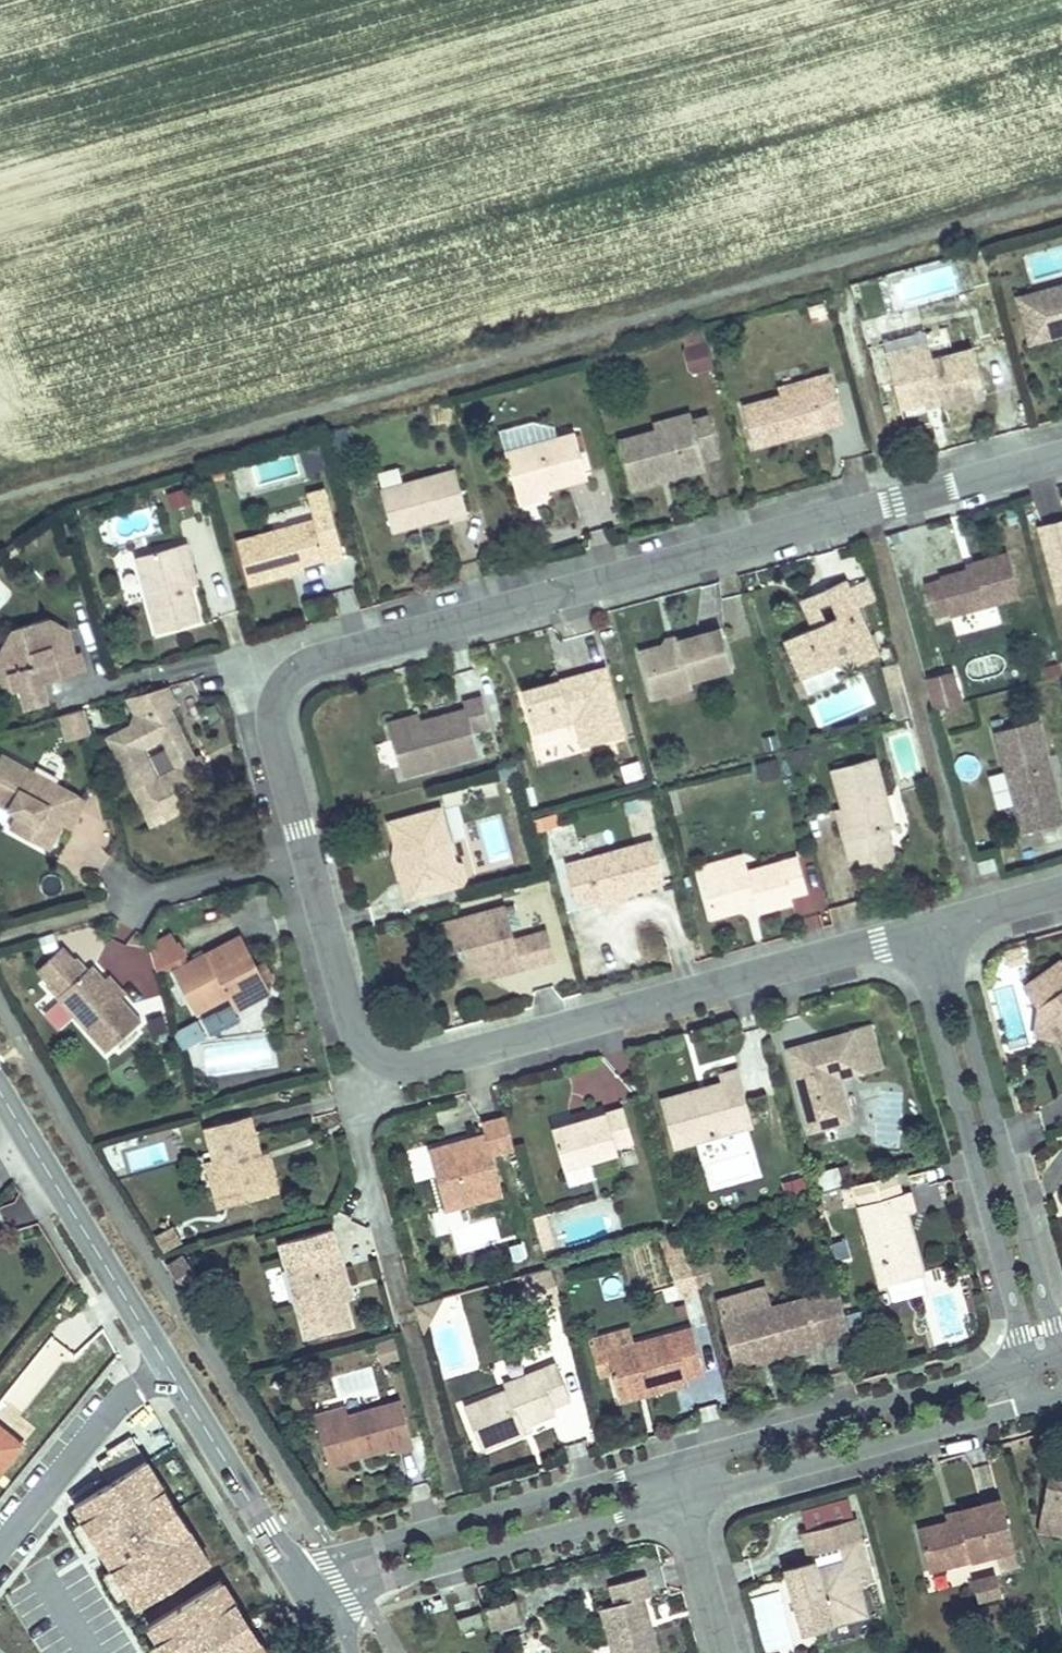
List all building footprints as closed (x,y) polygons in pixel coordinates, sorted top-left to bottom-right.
[(1011,293),(1023,336),(1061,325),(1061,279),(1011,293)] [(705,324),(687,329),(691,347),(710,342),(705,324)] [(934,342),(892,354),(904,400),(930,393),(945,389),(948,400),(989,388),(977,343),(938,353),(934,342)] [(826,412),(843,407),(832,368),(814,373),(816,382),(780,392),(746,402),(757,444),(797,432),(795,425),(807,421),(809,429),(829,423),(826,412)] [(816,382),(814,373),(778,382),(780,392),(816,382)] [(829,423),(846,419),(843,407),(826,412),(829,423)] [(902,407),(902,423),(946,423),(946,407),(902,407)] [(656,432),(655,427),(619,437),(632,484),(659,477),(657,469),(666,467),(667,475),(705,464),(703,456),(720,451),(710,412),(691,418),(693,422),(656,432)] [(653,422),(655,427),(656,432),(693,422),(691,418),(689,412),(653,422)] [(797,432),(809,429),(807,421),(795,425),(797,432)] [(507,445),(520,492),(546,485),(590,473),(577,427),(507,445)] [(308,472),(326,467),(321,447),(303,452),(308,472)] [(457,466),(385,487),(396,529),(451,514),(452,519),(470,514),(457,466)] [(165,489),(170,508),(193,502),(188,483),(165,489)] [(546,485),(520,492),(522,500),(547,492),(546,485)] [(253,580),(291,569),(288,562),(304,558),(325,552),(327,560),(344,554),(326,489),(309,493),(315,518),(241,539),(253,580)] [(1038,521),(1057,595),(1061,594),(1061,515),(1038,521)] [(199,618),(191,587),(184,564),(195,562),(188,543),(142,554),(163,628),(199,618)] [(943,578),(924,583),(933,616),(951,611),(952,614),(1020,597),(1007,549),(974,557),(976,565),(942,573),(943,578)] [(288,562),(291,569),(306,565),(304,558),(288,562)] [(184,564),(191,587),(201,584),(195,562),(184,564)] [(821,632),(817,624),(786,641),(804,677),(857,649),(860,657),(881,645),(845,574),(825,584),(831,598),(839,613),(830,617),(825,620),(829,628),(821,632)] [(803,595),(817,624),(825,620),(830,617),(823,603),(831,598),(825,584),(803,595)] [(17,621),(5,640),(18,684),(24,683),(30,701),(49,695),(45,680),(58,676),(52,656),(63,652),(60,641),(70,637),(67,623),(46,612),(17,621)] [(825,620),(817,624),(821,632),(829,628),(825,620)] [(652,692),(669,688),(665,675),(686,670),(687,674),(730,662),(719,624),(678,635),(672,632),(663,634),(661,640),(639,646),(652,692)] [(74,649),(70,637),(60,641),(63,652),(74,649)] [(5,640),(0,649),(0,675),(16,685),(18,684),(5,640)] [(52,656),(58,676),(89,666),(83,647),(74,649),(63,652),(52,656)] [(981,682),(1007,667),(998,653),(973,667),(981,682)] [(558,683),(556,676),(523,685),(534,725),(578,713),(586,740),(624,729),(605,663),(571,672),(573,678),(558,683)] [(961,696),(952,665),(926,672),(934,704),(961,696)] [(665,675),(669,688),(689,682),(687,674),(686,670),(665,675)] [(571,672),(556,676),(558,683),(573,678),(571,672)] [(187,757),(193,753),(165,701),(173,696),(164,679),(127,689),(134,703),(139,701),(145,712),(140,714),(107,730),(135,784),(147,779),(164,809),(208,786),(203,776),(197,764),(192,767),(187,757)] [(424,714),(389,725),(401,770),(478,747),(471,725),(491,719),(482,689),(462,695),(465,703),(424,714)] [(139,701),(134,703),(140,714),(145,712),(139,701)] [(386,716),(389,725),(424,714),(421,705),(386,716)] [(67,740),(92,734),(86,707),(60,713),(67,740)] [(1048,751),(1039,717),(1000,726),(1026,827),(1061,818),(1061,804),(1058,789),(1050,791),(1039,753),(1048,751)] [(536,759),(576,755),(573,726),(533,730),(536,759)] [(0,777),(0,796),(11,801),(15,794),(23,799),(18,806),(12,816),(52,838),(63,817),(72,822),(81,807),(54,791),(61,778),(3,746),(0,751),(0,769),(4,771),(0,777)] [(201,750),(193,753),(187,757),(192,767),(197,764),(203,776),(213,770),(201,750)] [(1058,789),(1048,751),(1039,753),(1050,791),(1058,789)] [(858,829),(849,831),(853,848),(862,846),(895,838),(890,820),(896,818),(879,752),(840,762),(850,799),(858,829)] [(622,764),(626,781),(643,777),(640,760),(622,764)] [(54,791),(81,807),(88,794),(61,778),(54,791)] [(147,779),(135,784),(151,815),(164,809),(147,779)] [(841,801),(849,831),(858,829),(850,799),(841,801)] [(392,817),(401,850),(408,849),(414,871),(405,874),(410,892),(457,880),(456,875),(453,862),(437,804),(392,817)] [(578,899),(601,893),(632,884),(665,874),(654,835),(568,859),(578,899)] [(895,838),(862,846),(866,862),(899,853),(895,838)] [(408,849),(401,850),(395,852),(401,875),(405,874),(414,871),(408,849)] [(700,860),(703,871),(747,858),(745,849),(700,860)] [(747,858),(703,871),(715,911),(744,902),(742,895),(757,892),(759,899),(761,905),(792,896),(790,889),(806,884),(797,852),(750,865),(747,858)] [(995,855),(977,860),(981,873),(999,868),(995,855)] [(460,860),(453,862),(456,875),(464,873),(460,860)] [(632,884),(601,893),(602,900),(633,891),(632,884)] [(742,895),(744,902),(759,899),(757,892),(742,895)] [(466,948),(453,952),(459,974),(483,967),(519,958),(521,964),(556,954),(548,926),(516,935),(507,900),(456,913),(466,948)] [(444,917),(453,952),(466,948),(456,913),(444,917)] [(243,924),(177,960),(198,1000),(228,984),(235,1000),(272,979),(243,924)] [(168,936),(150,941),(155,958),(173,953),(168,936)] [(61,941),(33,967),(45,979),(73,953),(61,941)] [(73,953),(45,979),(110,1045),(143,1013),(90,957),(85,962),(75,951),(73,953)] [(569,957),(495,981),(501,1001),(576,977),(569,957)] [(519,958),(483,967),(485,974),(521,964),(519,958)] [(1036,1004),(1032,1015),(1043,1032),(1053,1027),(1061,1040),(1061,967),(1057,960),(1022,985),(1036,1004)] [(190,1048),(237,1015),(227,1000),(179,1033),(190,1048)] [(1043,1032),(1032,1015),(1026,1029),(1043,1032)] [(851,1024),(787,1042),(810,1122),(847,1113),(833,1068),(862,1059),(863,1065),(878,1060),(865,1016),(850,1020),(851,1024)] [(201,1041),(204,1076),(273,1070),(270,1035),(201,1041)] [(696,1088),(694,1080),(656,1089),(670,1140),(751,1119),(734,1059),(717,1064),(719,1073),(704,1077),(706,1085),(696,1088)] [(704,1077),(694,1080),(696,1088),(706,1085),(704,1077)] [(616,1099),(550,1117),(562,1162),(610,1149),(609,1143),(628,1138),(616,1099)] [(512,1140),(503,1105),(479,1111),(483,1124),(459,1131),(461,1139),(451,1142),(449,1134),(425,1139),(442,1199),(499,1184),(489,1146),(512,1140)] [(257,1110),(213,1123),(222,1157),(234,1202),(278,1190),(267,1147),(257,1110)] [(461,1139),(459,1131),(449,1134),(451,1142),(461,1139)] [(286,1188),(275,1145),(267,1147),(278,1190),(286,1188)] [(234,1202),(222,1157),(212,1160),(225,1205),(234,1202)] [(899,1185),(893,1164),(852,1175),(853,1177),(858,1193),(859,1197),(899,1185)] [(801,1168),(780,1174),(784,1189),(805,1183),(801,1168)] [(853,1177),(841,1180),(846,1196),(858,1193),(853,1177)] [(908,1183),(899,1185),(859,1197),(882,1278),(922,1265),(915,1239),(912,1241),(909,1233),(912,1232),(904,1202),(913,1199),(908,1183)] [(543,1205),(531,1208),(535,1223),(547,1220),(543,1205)] [(457,1228),(463,1246),(499,1234),(493,1216),(457,1228)] [(331,1259),(338,1257),(333,1239),(328,1220),(277,1233),(282,1252),(303,1327),(346,1315),(339,1287),(331,1259)] [(547,1220),(535,1223),(540,1241),(552,1238),(547,1220)] [(681,1288),(698,1284),(696,1277),(690,1253),(689,1249),(671,1254),(681,1288)] [(187,1253),(168,1260),(181,1291),(199,1284),(187,1253)] [(346,1286),(338,1257),(331,1259),(339,1287),(346,1286)] [(550,1258),(523,1266),(531,1298),(558,1290),(550,1258)] [(720,1290),(727,1312),(774,1298),(768,1277),(720,1290)] [(727,1312),(738,1351),(754,1345),(756,1351),(793,1339),(796,1344),(821,1336),(820,1332),(851,1323),(839,1278),(774,1298),(727,1312)] [(499,1288),(466,1292),(475,1366),(508,1362),(499,1288)] [(608,1346),(618,1386),(639,1380),(647,1379),(648,1383),(686,1372),(686,1368),(702,1364),(691,1323),(608,1346)] [(754,1345),(738,1351),(740,1357),(756,1351),(754,1345)] [(483,1445),(528,1422),(525,1417),(532,1414),(555,1403),(553,1396),(569,1388),(552,1355),(461,1398),(483,1445)] [(639,1380),(618,1386),(620,1390),(648,1383),(647,1379),(639,1380)] [(348,1407),(322,1414),(332,1452),(394,1434),(396,1441),(413,1436),(400,1392),(367,1401),(348,1407)] [(320,1406),(322,1414),(348,1407),(345,1398),(320,1406)] [(558,1439),(592,1433),(586,1400),(557,1405),(561,1429),(527,1435),(532,1458),(560,1453),(558,1439)] [(525,1417),(528,1422),(535,1420),(532,1414),(525,1417)] [(31,1444),(0,1420),(0,1482),(31,1444)] [(1049,1455),(1042,1492),(1061,1495),(1061,1457),(1049,1455)] [(139,1610),(210,1568),(148,1464),(112,1486),(108,1479),(72,1501),(139,1610)] [(959,1509),(942,1514),(918,1519),(929,1559),(1012,1536),(999,1489),(956,1500),(959,1509)] [(939,1504),(942,1514),(959,1509),(956,1500),(939,1504)] [(780,1553),(796,1612),(817,1607),(820,1615),(863,1604),(855,1577),(856,1572),(864,1570),(853,1531),(858,1529),(853,1507),(800,1520),(805,1542),(832,1536),(834,1551),(819,1554),(822,1565),(814,1567),(808,1547),(780,1553)] [(598,1599),(612,1652),(660,1652),(642,1587),(651,1584),(644,1562),(608,1571),(614,1594),(598,1599)] [(151,1631),(165,1652),(263,1652),(221,1585),(151,1631)] [(513,1592),(483,1600),(489,1625),(520,1615),(513,1592)] [(817,1607),(796,1612),(798,1621),(820,1615),(817,1607)] [(481,1611),(457,1618),(461,1632),(485,1625),(481,1611)]
